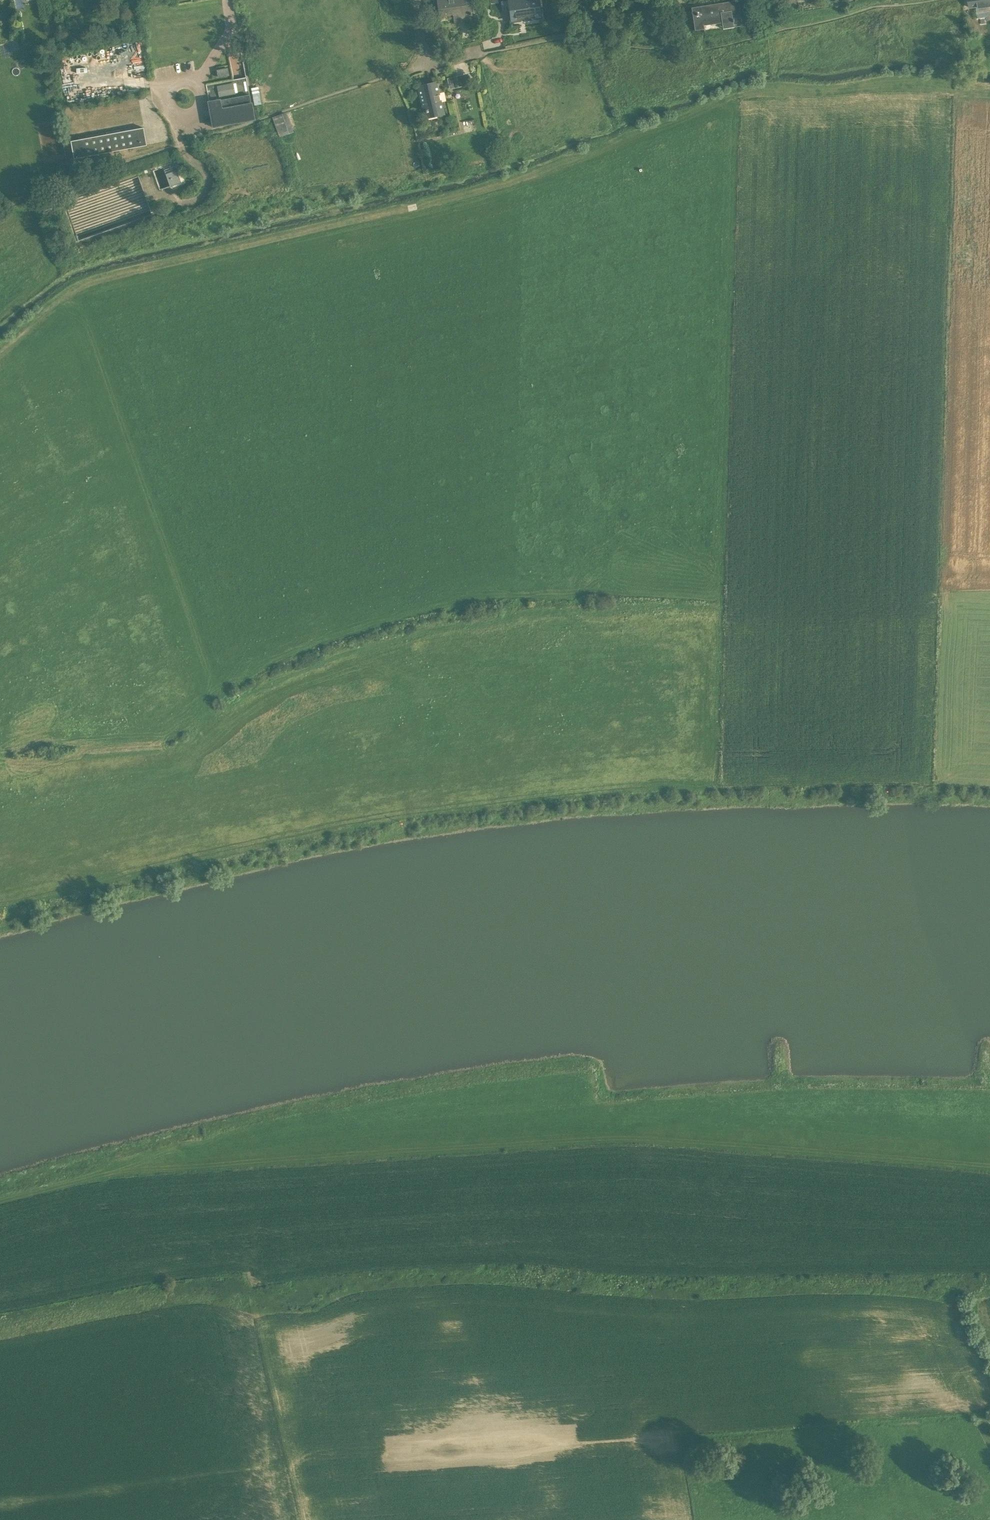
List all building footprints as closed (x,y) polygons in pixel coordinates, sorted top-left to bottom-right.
[(439,15),(453,13),(455,21),(472,19),(471,12),(471,13),(469,0),(437,0),(439,15)] [(511,21),(540,17),(537,0),(508,0),(511,21)] [(741,18),(738,0),(691,7),(695,30),(704,29),(703,23),(721,21),(723,29),(734,27),(733,22),(734,22),(733,19),(741,18)] [(970,7),(977,6),(977,9),(984,8),(983,5),(989,4),(989,0),(969,0),(970,7)] [(70,58),(63,58),(65,79),(72,78),(70,58)] [(217,70),(218,77),(229,75),(227,68),(217,70)] [(209,102),(213,126),(254,119),(251,104),(249,94),(246,77),(206,84),(209,102)] [(418,86),(425,117),(443,113),(436,82),(427,84),(418,86)] [(252,87),(255,104),(262,103),(259,86),(252,87)] [(411,109),(406,111),(410,126),(415,124),(411,109)] [(272,117),(280,137),(289,133),(282,113),(272,117)] [(71,141),(74,158),(147,145),(143,127),(71,141)] [(177,170),(166,174),(170,186),(181,182),(177,170)]
